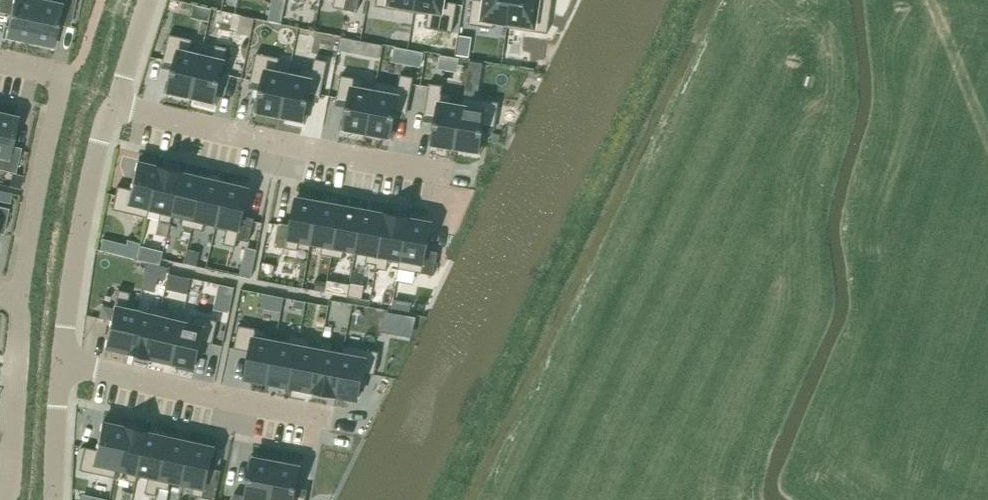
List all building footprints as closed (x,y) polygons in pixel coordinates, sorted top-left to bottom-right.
[(29,40),(37,0),(0,0),(0,7),(11,9),(7,27),(4,26),(2,37),(23,42),(24,39),(29,40)] [(29,40),(34,41),(33,44),(54,48),(56,37),(54,37),(58,19),(71,22),(76,0),(37,0),(29,40)] [(330,6),(340,8),(342,0),(331,0),(330,6)] [(390,17),(401,18),(403,7),(415,8),(416,0),(393,0),(390,17)] [(415,8),(426,11),(425,22),(435,24),(439,0),(416,0),(415,8)] [(485,32),(496,33),(498,22),(510,23),(512,0),(490,0),(485,32)] [(510,23),(520,25),(519,36),(530,38),(535,0),(512,0),(510,23)] [(169,35),(164,60),(177,63),(173,80),(170,79),(169,91),(190,95),(190,93),(195,93),(203,54),(192,52),(194,40),(169,35)] [(203,54),(195,93),(200,94),(199,97),(221,101),(223,90),(220,89),(224,72),(237,75),(242,50),(217,45),(215,56),(203,54)] [(255,52),(251,77),(264,79),(261,97),(258,97),(256,108),(277,112),(277,109),(282,110),(289,70),(278,68),(280,57),(255,52)] [(289,70),(282,110),(286,111),(286,114),(308,117),(310,106),(308,106),(310,88),(324,90),(328,66),(303,61),(302,72),(289,70)] [(341,68),(337,93),(350,95),(347,112),(344,111),(342,124),(363,127),(364,124),(369,125),(375,85),(364,83),(365,72),(341,68)] [(375,85),(369,125),(374,125),(373,129),(395,132),(397,120),(394,120),(396,103),(409,104),(412,80),(388,75),(387,87),(375,85)] [(425,81),(422,106),(435,108),(433,126),(430,125),(429,137),(450,140),(450,137),(455,138),(460,98),(450,96),(450,85),(425,81)] [(460,98),(455,138),(460,138),(460,142),(481,144),(483,132),(481,132),(482,115),(496,117),(499,92),(474,88),(473,99),(460,98)] [(15,173),(21,148),(10,145),(16,118),(0,114),(0,169),(15,173)] [(117,186),(111,209),(148,218),(150,208),(159,169),(136,164),(130,189),(117,186)] [(159,169),(150,208),(162,210),(159,220),(170,223),(181,174),(159,169)] [(181,174),(170,223),(171,223),(173,213),(184,215),(181,226),(192,228),(204,179),(181,174)] [(204,179),(192,228),(203,231),(204,225),(215,228),(226,185),(204,179)] [(226,185),(215,228),(227,231),(224,244),(235,247),(237,239),(249,242),(254,219),(243,216),(249,190),(226,185)] [(279,223),(275,246),(298,250),(300,240),(312,242),(319,203),(295,199),(291,225),(279,223)] [(319,203),(312,242),(323,244),(321,254),(332,256),(341,207),(319,203)] [(3,233),(9,208),(0,207),(0,233),(3,233)] [(341,207),(332,256),(343,258),(345,248),(356,250),(363,211),(341,207)] [(363,211),(356,250),(368,252),(366,263),(377,265),(386,215),(363,211)] [(386,215),(377,265),(387,270),(389,261),(399,263),(398,269),(399,269),(408,219),(386,215)] [(408,219),(399,269),(434,275),(438,252),(427,249),(431,224),(408,219)] [(118,290),(105,346),(128,352),(137,313),(138,308),(126,306),(129,292),(118,290)] [(137,313),(128,352),(150,357),(161,308),(150,305),(148,316),(137,313)] [(161,308),(150,357),(172,362),(181,323),(170,320),(172,310),(161,308)] [(181,323),(172,362),(195,366),(201,341),(213,344),(218,321),(195,315),(193,321),(182,318),(181,323)] [(239,325),(234,348),(250,351),(245,377),(268,382),(276,338),(265,336),(266,330),(239,325)] [(276,338),(268,382),(290,386),(300,337),(289,335),(287,345),(276,343),(277,338),(276,338)] [(300,337),(290,386),(313,390),(322,341),(321,341),(319,351),(308,349),(310,339),(300,337)] [(322,341),(313,390),(335,394),(344,345),(342,355),(331,353),(333,343),(322,341)] [(344,345),(335,394),(358,399),(363,372),(375,374),(379,352),(344,345)] [(84,447),(79,470),(113,478),(116,467),(124,429),(101,424),(96,450),(84,447)] [(124,429),(116,467),(127,470),(125,480),(136,483),(146,434),(124,429)] [(146,434),(136,483),(139,472),(149,475),(145,493),(156,495),(158,487),(169,439),(146,434)] [(169,439),(158,487),(169,490),(171,479),(182,482),(191,444),(169,439)] [(191,444),(182,482),(194,484),(192,495),(215,499),(218,485),(206,483),(214,449),(191,444)] [(231,499),(269,499),(276,463),(272,463),(273,460),(251,456),(248,468),(251,468),(248,485),(235,482),(231,499)] [(269,499),(307,499),(307,497),(295,494),(298,477),(301,478),(303,466),(281,462),(281,464),(276,463),(269,499)]
